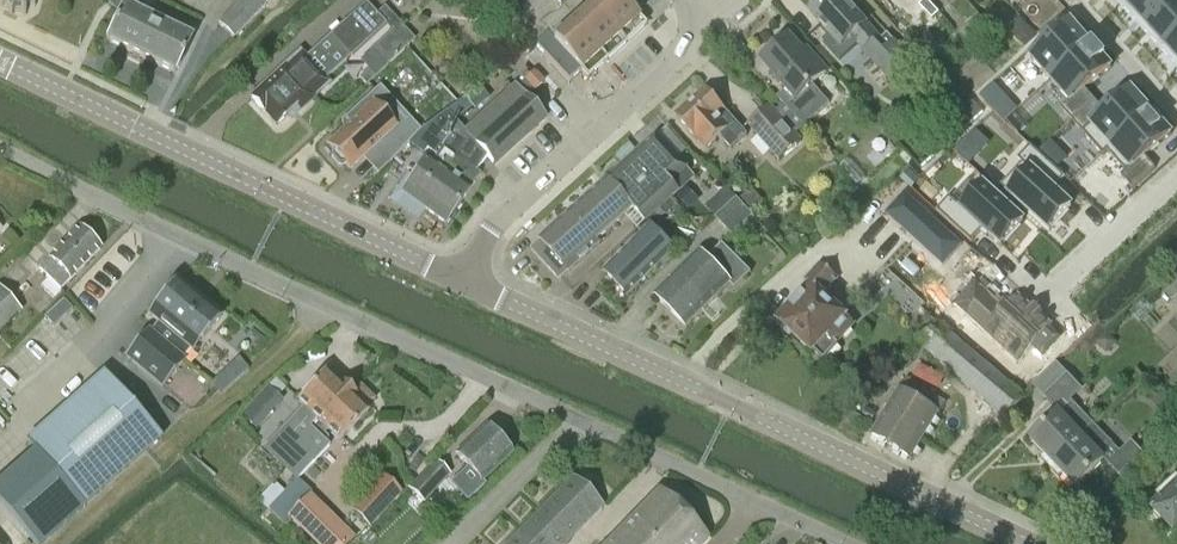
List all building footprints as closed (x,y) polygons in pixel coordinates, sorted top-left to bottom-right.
[(3,3),(0,5),(2,8),(5,6),(10,12),(9,16),(12,17),(13,14),(22,14),(24,18),(26,17),(25,12),(31,7),(35,9),(36,6),(32,4),(32,0),(0,0),(3,3)] [(120,14),(124,7),(132,11),(134,7),(142,0),(108,0),(120,14)] [(262,0),(243,0),(218,26),(233,41),(268,6),(262,0)] [(415,41),(384,7),(387,5),(382,0),(370,0),(366,4),(306,59),(301,54),(285,69),(284,68),(267,84),(268,85),(252,100),(264,113),(265,113),(277,126),(296,108),(299,112),(314,98),(311,95),(326,82),(325,81),(375,35),(385,26),(391,33),(381,42),(370,51),(385,68),(415,41)] [(537,44),(534,46),(568,84),(581,72),(587,80),(646,26),(639,19),(622,0),(499,0),(537,44)] [(878,37),(844,0),(824,0),(811,12),(842,47),(850,40),(863,54),(863,53),(891,85),(914,64),(893,41),(887,47),(878,37)] [(1125,5),(1145,27),(1174,0),(1131,0),(1125,5)] [(1145,27),(1164,48),(1176,36),(1176,0),(1174,0),(1145,27)] [(192,40),(132,11),(124,7),(120,14),(108,40),(175,74),(192,40)] [(960,32),(978,52),(995,36),(978,16),(960,32)] [(1007,29),(1021,44),(1024,47),(1036,36),(1019,18),(1007,29)] [(1071,23),(1030,60),(1050,82),(1091,45),(1071,23)] [(1164,48),(1176,62),(1176,36),(1164,48)] [(804,128),(805,127),(830,104),(813,85),(827,72),(811,54),(808,56),(790,37),(763,62),(788,89),(779,97),(784,104),(783,105),(804,128)] [(1091,45),(1050,82),(1070,104),(1062,111),(1072,122),(1094,102),(1084,91),(1111,67),(1101,55),(1104,52),(1094,42),(1091,45)] [(535,91),(543,84),(534,74),(526,81),(535,91)] [(402,193),(446,224),(480,176),(475,172),(486,157),(493,165),(544,119),(516,88),(466,134),(455,122),(448,114),(423,134),(421,131),(410,143),(408,145),(409,146),(411,145),(423,153),(423,155),(427,150),(437,157),(433,161),(428,157),(402,193)] [(1094,102),(1072,122),(1082,133),(1091,126),(1111,148),(1151,112),(1131,89),(1104,113),(1094,102)] [(749,136),(737,123),(707,90),(677,117),(698,140),(700,139),(708,149),(721,137),(733,150),(749,136)] [(410,143),(421,131),(394,102),(388,106),(375,92),(342,122),(344,132),(329,146),(334,151),(332,157),(340,166),(346,165),(351,170),(376,147),(391,164),(408,145),(410,143)] [(464,98),(446,112),(448,114),(455,122),(472,109),(464,98)] [(783,105),(774,112),(769,106),(748,125),(780,161),(801,142),(795,136),(804,128),(783,105)] [(1151,112),(1111,148),(1131,170),(1123,178),(1133,189),(1155,169),(1145,158),(1171,133),(1161,122),(1164,119),(1155,108),(1151,112)] [(974,132),(954,153),(968,166),(988,144),(974,132)] [(690,173),(678,160),(657,136),(540,242),(541,243),(532,251),(560,281),(568,274),(600,245),(598,243),(633,211),(644,223),(680,191),(675,186),(690,173)] [(1050,143),(1039,152),(1055,170),(1066,160),(1050,143)] [(1031,171),(1008,196),(1048,233),(1071,208),(1051,190),(1063,177),(1028,145),(1017,158),(1031,171)] [(696,174),(685,193),(717,212),(728,194),(696,174)] [(907,174),(901,180),(910,188),(916,182),(907,174)] [(945,198),(934,211),(969,242),(980,230),(1000,248),(1023,223),(983,186),(960,211),(945,198)] [(906,195),(885,216),(944,270),(964,248),(906,195)] [(732,238),(753,218),(737,200),(715,220),(732,238)] [(435,240),(445,225),(432,216),(422,230),(435,240)] [(38,269),(48,279),(41,287),(52,298),(100,248),(78,228),(38,269)] [(656,265),(667,254),(646,233),(635,243),(605,272),(628,296),(658,267),(656,265)] [(736,289),(751,274),(723,245),(708,260),(700,252),(656,296),(688,327),(731,284),(736,289)] [(835,343),(853,324),(822,296),(838,279),(821,264),(806,280),(811,285),(777,321),(782,325),(780,327),(790,337),(792,335),(812,353),(813,351),(824,361),(838,345),(835,343)] [(1176,297),(1176,274),(1176,273),(1159,288),(1171,302),(1176,297)] [(158,322),(149,333),(147,331),(126,357),(161,387),(183,361),(181,360),(190,349),(192,351),(221,316),(178,280),(149,315),(158,322)] [(20,311),(0,289),(0,330),(20,311)] [(1002,310),(983,294),(961,316),(1013,362),(1029,345),(1041,354),(1056,338),(1047,330),(1051,326),(1016,296),(1002,310)] [(1022,395),(938,323),(918,346),(1003,418),(1022,395)] [(222,391),(250,369),(242,358),(213,380),(222,391)] [(330,446),(324,440),(309,425),(329,405),(333,409),(351,391),(328,369),(298,400),(305,406),(265,449),(296,478),(312,462),(313,463),(330,446)] [(160,439),(103,374),(27,442),(35,451),(84,506),(160,439)] [(1053,464),(1093,425),(1068,398),(1079,388),(1068,376),(1045,398),(1059,413),(1031,440),(1053,464)] [(912,459),(946,403),(905,379),(872,435),(912,459)] [(324,440),(329,436),(324,432),(328,429),(339,440),(369,409),(366,406),(374,398),(361,385),(353,393),(351,391),(333,409),(329,405),(309,425),(324,440)] [(258,434),(286,406),(270,390),(242,419),(258,434)] [(1164,415),(1175,427),(1176,425),(1176,406),(1175,404),(1164,415)] [(1093,425),(1053,464),(1076,488),(1105,461),(1120,476),(1143,454),(1132,442),(1120,453),(1093,425)] [(457,454),(483,480),(512,452),(486,426),(457,454)] [(84,506),(35,451),(0,482),(0,503),(36,543),(41,543),(84,506)] [(435,461),(408,490),(424,505),(452,476),(435,461)] [(602,507),(572,477),(507,543),(566,543),(602,507)] [(313,543),(352,543),(356,540),(311,495),(312,494),(298,480),(267,510),(283,526),(289,520),(313,543)] [(358,517),(370,529),(402,495),(389,483),(358,517)] [(1153,507),(1176,533),(1176,485),(1153,507)] [(606,543),(654,543),(681,515),(656,491),(606,543)] [(654,543),(702,543),(707,539),(681,515),(654,543)]
